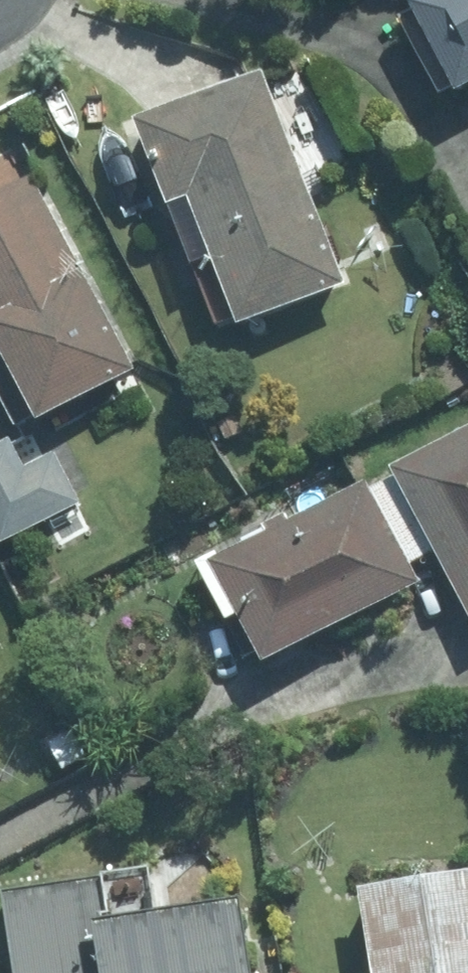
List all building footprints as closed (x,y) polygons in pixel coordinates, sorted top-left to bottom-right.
[(430,8),(415,16),(454,91),(467,84),(467,0),(427,0),(430,8)] [(263,69),(143,116),(225,325),(245,317),(247,324),(348,284),(263,69)] [(0,196),(0,393),(19,428),(39,416),(45,427),(140,377),(34,178),(0,196)] [(467,590),(467,428),(399,466),(467,590)] [(58,452),(28,467),(14,438),(0,445),(0,536),(3,543),(83,503),(58,452)] [(279,662),(431,582),(376,479),(225,559),(279,662)] [(64,770),(88,756),(73,728),(48,742),(64,770)] [(245,897),(161,910),(154,865),(3,889),(17,972),(257,972),(245,897)] [(366,886),(380,972),(467,972),(467,869),(366,886)]
